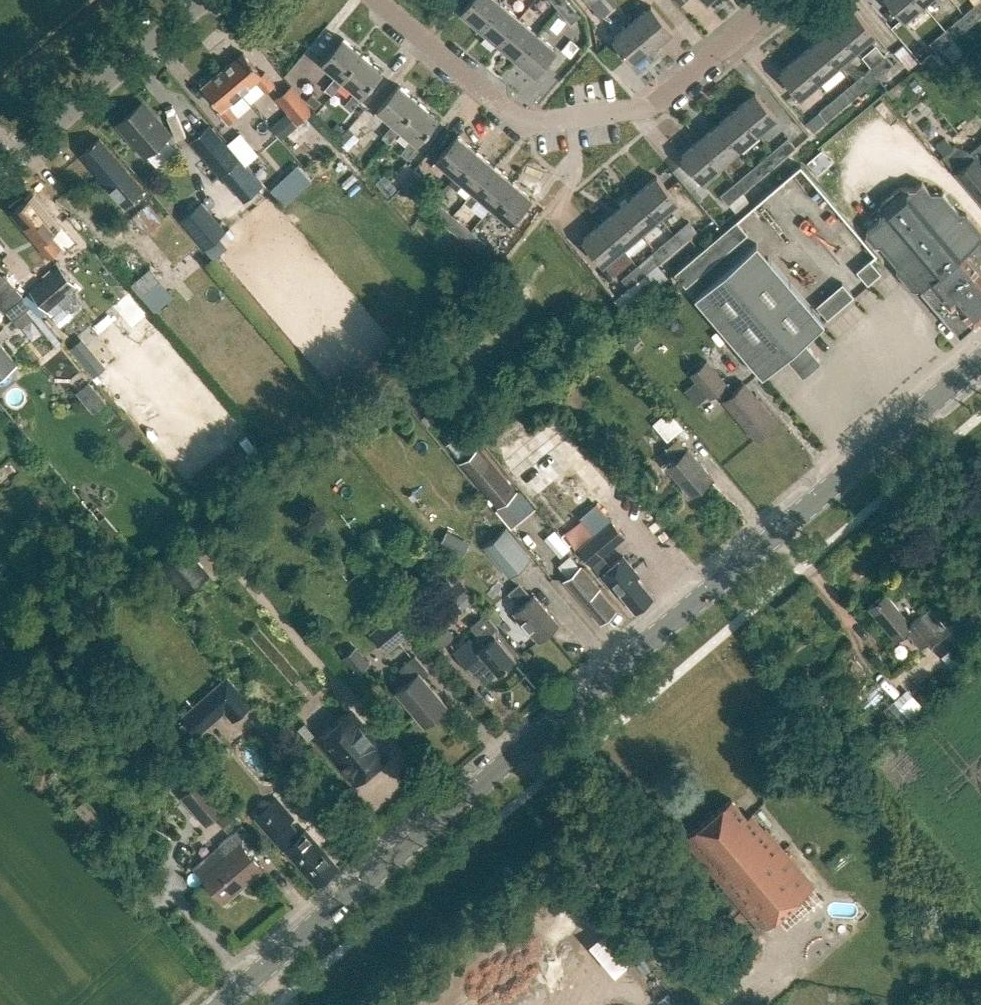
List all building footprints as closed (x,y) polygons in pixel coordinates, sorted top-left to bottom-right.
[(462,10),(480,26),(501,1),(500,0),(470,0),(462,10)] [(559,6),(574,23),(582,14),(570,0),(554,0),(559,6)] [(905,19),(924,3),(922,0),(890,0),(905,19)] [(964,13),(971,22),(980,13),(980,0),(979,0),(964,13)] [(501,1),(480,26),(499,42),(520,17),(501,1)] [(632,22),(653,47),(672,31),(651,6),(632,22)] [(836,25),(857,50),(876,34),(855,9),(836,25)] [(964,13),(946,29),(953,37),(971,22),(964,13)] [(520,17),(499,42),(517,58),(538,33),(520,17)] [(613,38),(634,63),(653,47),(632,22),(613,38)] [(818,40),(839,65),(857,50),(836,25),(818,40)] [(946,29),(930,42),(937,50),(953,37),(946,29)] [(538,33),(517,58),(536,74),(557,49),(538,33)] [(332,93),(344,80),(361,54),(342,37),(322,61),(336,73),(325,87),(332,93)] [(799,55),(820,80),(839,65),(818,40),(799,55)] [(915,63),(900,45),(892,52),(906,70),(915,63)] [(224,69),(242,91),(257,80),(267,91),(276,83),(266,72),(263,75),(244,52),(224,69)] [(886,53),(871,66),(878,75),(893,62),(886,53)] [(344,103),(351,109),(363,95),(361,94),(381,71),(361,54),(344,80),(355,89),(344,103)] [(780,71),(801,96),(820,80),(799,55),(780,71)] [(871,66),(853,82),(860,91),(878,75),(871,66)] [(220,111),(230,123),(239,115),(228,103),(242,91),(224,69),(204,85),(223,108),(220,111)] [(853,82),(834,97),(842,106),(860,91),(853,82)] [(273,99),(284,112),(287,110),(298,123),(314,109),(292,83),(273,99)] [(389,141),(401,127),(398,125),(417,101),(398,85),(378,108),(394,122),(382,136),(389,141)] [(737,108),(758,133),(777,117),(756,92),(737,108)] [(332,97),(323,105),(334,118),(343,110),(332,97)] [(834,97),(818,111),(826,120),(842,107),(842,106),(834,97)] [(401,151),(408,157),(420,143),(418,140),(437,117),(417,101),(398,125),(401,127),(413,137),(401,151)] [(168,135),(141,103),(119,122),(146,154),(168,135)] [(758,133),(737,108),(719,124),(740,149),(758,133)] [(282,138),(296,126),(286,114),(271,126),(282,138)] [(337,122),(330,129),(338,136),(344,129),(337,122)] [(246,123),(231,134),(250,158),(265,147),(246,123)] [(358,123),(345,137),(353,144),(366,130),(358,123)] [(740,149),(719,124),(700,140),(722,164),(740,149)] [(191,141),(220,175),(238,159),(209,126),(191,141)] [(437,159),(456,174),(477,150),(458,134),(437,159)] [(787,136),(772,149),(779,158),(794,144),(787,136)] [(85,151),(98,166),(95,169),(106,182),(108,180),(113,185),(110,188),(125,205),(144,189),(124,166),(123,166),(99,139),(85,151)] [(722,164),(700,140),(682,156),(703,180),(722,164)] [(970,151),(955,145),(944,154),(970,185),(980,199),(980,141),(970,151)] [(772,149),(754,165),(761,173),(779,158),(772,149)] [(456,174),(474,190),(495,165),(477,150),(456,174)] [(807,162),(818,175),(831,163),(820,150),(807,162)] [(391,179),(407,193),(422,176),(405,161),(391,179)] [(297,164),(270,190),(285,205),(311,179),(297,164)] [(474,190),(492,205),(513,180),(495,165),(474,190)] [(754,165),(735,181),(742,189),(761,173),(754,165)] [(638,191),(659,216),(678,201),(657,176),(638,191)] [(492,205),(511,221),(532,196),(513,180),(492,205)] [(952,326),(960,335),(980,317),(980,231),(966,212),(958,211),(942,192),(931,191),(922,180),(915,186),(900,186),(880,203),(879,217),(866,228),(866,236),(871,242),(883,243),(899,262),(896,272),(910,288),(920,289),(952,326)] [(735,181),(720,194),(727,202),(742,189),(735,181)] [(418,186),(410,196),(426,209),(434,200),(418,186)] [(620,207),(641,232),(659,216),(638,191),(620,207)] [(40,242),(51,255),(62,245),(51,233),(60,225),(35,194),(18,208),(32,226),(28,230),(39,244),(40,242)] [(434,200),(426,209),(445,225),(453,215),(434,200)] [(201,202),(181,219),(205,247),(225,230),(201,202)] [(148,203),(131,217),(145,233),(162,220),(148,203)] [(602,222),(623,247),(641,232),(620,207),(602,222)] [(453,215),(445,225),(463,240),(471,230),(453,215)] [(688,221),(674,233),(681,243),(696,230),(688,221)] [(583,238),(604,263),(623,247),(602,222),(583,238)] [(670,275),(681,288),(743,235),(732,222),(670,275)] [(471,230),(463,240),(478,253),(486,243),(471,230)] [(674,233),(655,249),(663,258),(681,243),(674,233)] [(848,271),(854,266),(833,238),(827,243),(848,271)] [(482,256),(490,263),(504,246),(496,239),(482,256)] [(804,372),(820,359),(804,340),(825,322),(757,244),(695,297),(763,376),(788,354),(804,372)] [(655,249),(637,264),(645,274),(663,258),(655,249)] [(160,259),(140,272),(155,295),(175,282),(160,259)] [(854,273),(865,286),(878,275),(867,261),(854,273)] [(30,290),(47,310),(76,285),(59,264),(30,290)] [(637,264),(621,278),(629,287),(645,274),(637,264)] [(3,309),(20,295),(3,275),(1,277),(0,276),(0,306),(3,309)] [(843,285),(816,308),(828,321),(855,298),(843,285)] [(623,286),(611,296),(621,308),(633,298),(623,286)] [(77,293),(62,316),(71,322),(87,299),(77,293)] [(868,306),(839,328),(847,339),(877,317),(868,306)] [(26,309),(13,319),(17,325),(23,326),(33,318),(26,309)] [(82,337),(70,347),(94,377),(106,367),(82,337)] [(17,362),(0,342),(0,376),(17,362)] [(724,400),(756,438),(777,420),(744,382),(732,393),(725,385),(727,383),(707,360),(691,374),(711,396),(718,390),(725,399),(724,400)] [(88,381),(75,392),(92,413),(105,402),(88,381)] [(655,424),(670,441),(686,427),(671,410),(655,424)] [(497,507),(517,490),(465,429),(444,446),(497,507)] [(668,465),(691,493),(712,475),(689,448),(687,449),(678,438),(666,448),(675,459),(668,465)] [(540,459),(523,473),(533,486),(550,472),(540,459)] [(0,467),(0,482),(5,485),(12,474),(0,467)] [(620,591),(636,611),(654,596),(637,577),(640,574),(624,555),(611,565),(603,556),(626,537),(613,521),(580,547),(618,594),(620,591)] [(565,551),(576,542),(560,524),(550,532),(565,551)] [(447,530),(438,546),(462,559),(470,543),(447,530)] [(531,559),(507,530),(489,546),(513,574),(531,559)] [(185,593),(207,574),(181,544),(159,563),(185,593)] [(576,591),(601,621),(617,608),(617,607),(617,608),(599,586),(600,585),(583,564),(566,578),(576,591)] [(443,595),(453,607),(470,592),(460,581),(443,595)] [(510,591),(521,605),(515,610),(539,639),(559,622),(535,593),(532,595),(521,582),(510,591)] [(908,631),(921,647),(938,633),(923,614),(911,624),(885,593),(868,607),(896,640),(908,631)] [(371,632),(386,650),(410,630),(394,612),(371,632)] [(474,634),(454,651),(473,673),(474,672),(484,683),(497,672),(498,672),(514,658),(495,635),(492,632),(497,627),(485,614),(470,626),(479,636),(477,637),(474,634)] [(424,636),(436,650),(453,636),(441,621),(424,636)] [(356,647),(343,658),(356,673),(369,662),(356,647)] [(429,671),(416,655),(400,668),(410,679),(396,691),(425,724),(447,704),(423,676),(429,671)] [(182,716),(195,732),(222,708),(232,720),(250,704),(227,677),(182,716)] [(368,731),(351,711),(318,739),(355,783),(388,755),(375,739),(372,742),(366,734),(368,731)] [(182,795),(206,823),(223,808),(199,780),(182,795)] [(287,846),(318,882),(339,865),(305,825),(300,830),(288,817),(293,813),(278,796),(257,815),(286,848),(287,846)] [(747,817),(731,798),(684,837),(762,929),(814,885),(764,826),(763,828),(751,813),(747,817)] [(219,822),(229,834),(242,823),(232,811),(219,822)] [(226,853),(201,874),(223,900),(262,868),(247,850),(257,841),(242,823),(219,844),(226,853)] [(853,842),(835,857),(841,864),(859,849),(853,842)] [(609,922),(593,936),(620,966),(636,952),(609,922)]
